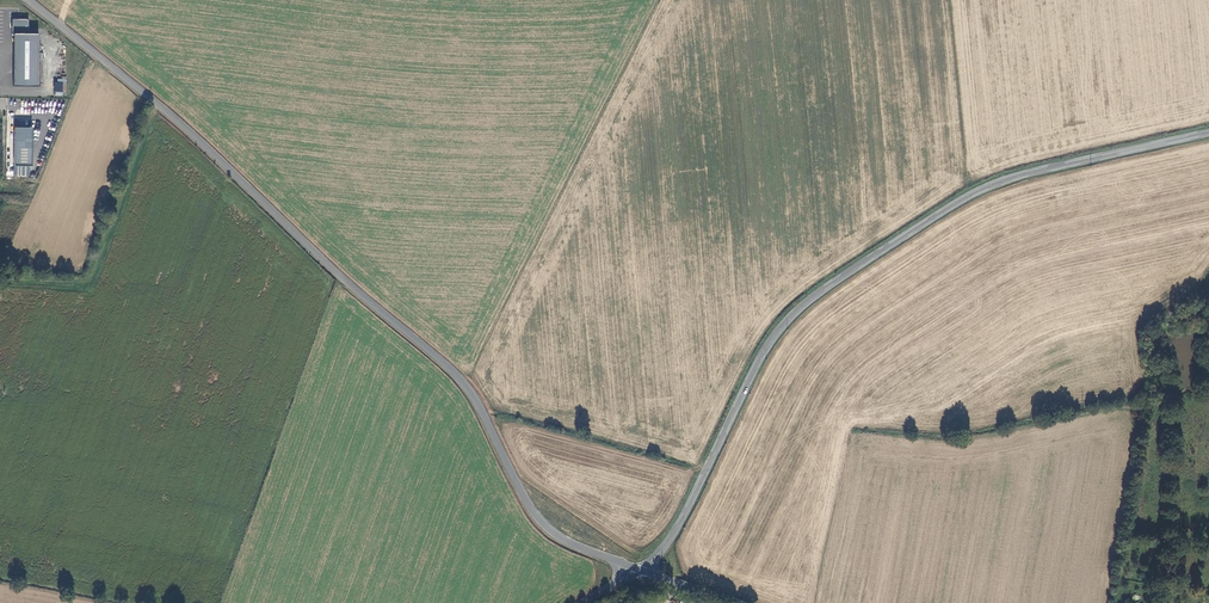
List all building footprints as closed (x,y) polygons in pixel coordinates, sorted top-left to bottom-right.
[(13,85),(39,86),(40,34),(29,33),(29,19),(15,19),(13,85)] [(65,96),(66,77),(60,76),(59,82),(55,82),(53,95),(65,96)] [(33,127),(14,127),(14,176),(30,176),(30,165),(32,165),(33,127)]
